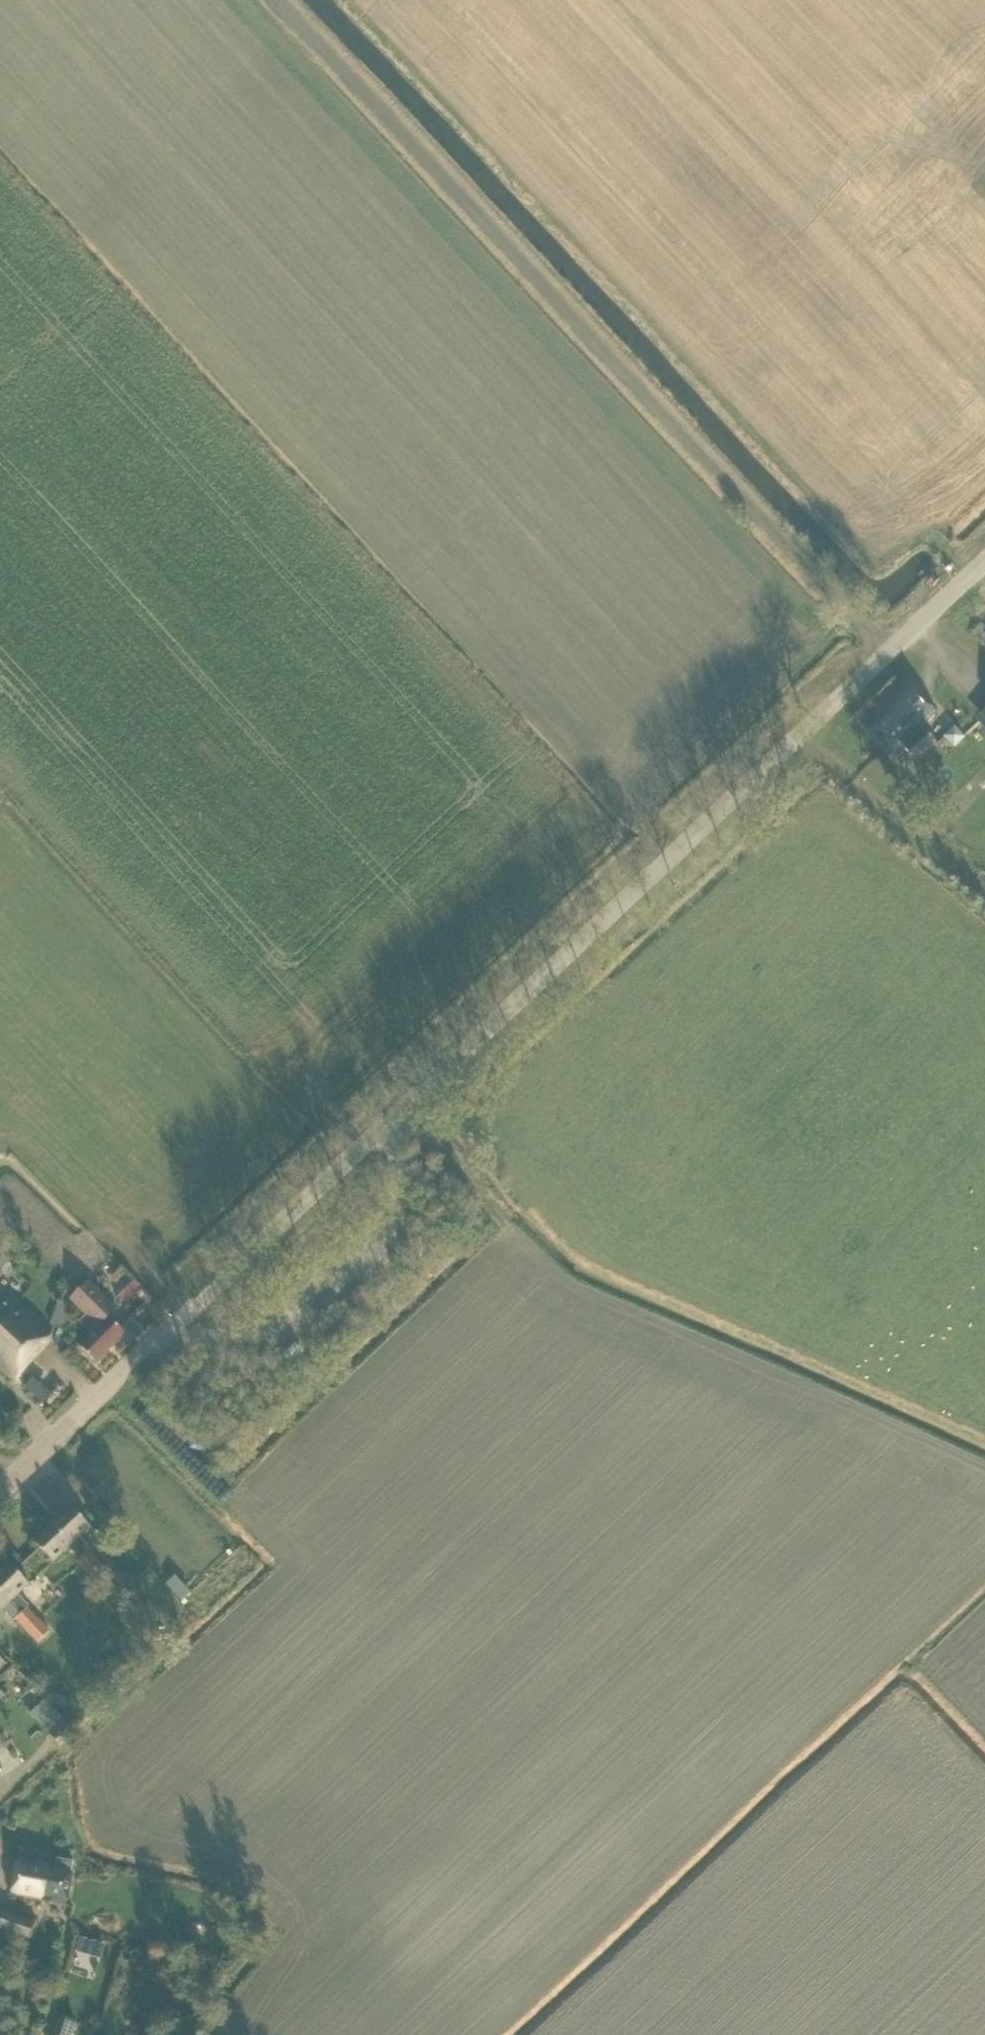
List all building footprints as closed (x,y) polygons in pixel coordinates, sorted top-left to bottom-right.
[(870,731),(888,750),(897,741),(914,758),(934,739),(922,726),(937,712),(910,684),(884,710),(888,714),(870,731)] [(954,726),(944,736),(954,747),(964,737),(954,726)] [(0,1251),(0,1273),(11,1260),(0,1251)] [(96,1362),(125,1333),(109,1316),(116,1309),(88,1280),(70,1299),(86,1315),(79,1322),(91,1334),(80,1346),(96,1362)] [(138,1294),(146,1301),(153,1294),(145,1287),(138,1294)] [(13,1381),(52,1335),(17,1304),(13,1309),(0,1297),(0,1370),(13,1381)] [(91,1549),(80,1537),(91,1527),(71,1505),(52,1523),(72,1545),(83,1556),(89,1551),(91,1549)] [(53,1562),(72,1545),(52,1523),(33,1540),(53,1562)] [(77,1562),(88,1573),(100,1563),(89,1551),(83,1556),(77,1562)] [(0,1571),(0,1590),(22,1614),(27,1608),(29,1606),(18,1595),(30,1584),(9,1562),(0,1571)] [(100,1563),(88,1573),(99,1585),(102,1582),(111,1574),(100,1563)] [(111,1574),(102,1582),(111,1591),(119,1583),(111,1574)] [(181,1575),(172,1583),(188,1600),(197,1591),(181,1575)] [(27,1631),(38,1620),(27,1608),(22,1614),(0,1590),(0,1612),(3,1609),(14,1621),(16,1619),(27,1631)] [(38,1642),(49,1632),(38,1620),(27,1631),(38,1642)] [(17,1862),(11,1895),(66,1905),(72,1873),(71,1873),(73,1861),(57,1858),(55,1870),(17,1862)] [(22,1936),(29,1938),(34,1923),(4,1912),(0,1925),(0,1928),(22,1936)] [(77,2020),(56,2013),(48,2034),(72,2034),(77,2020)]
